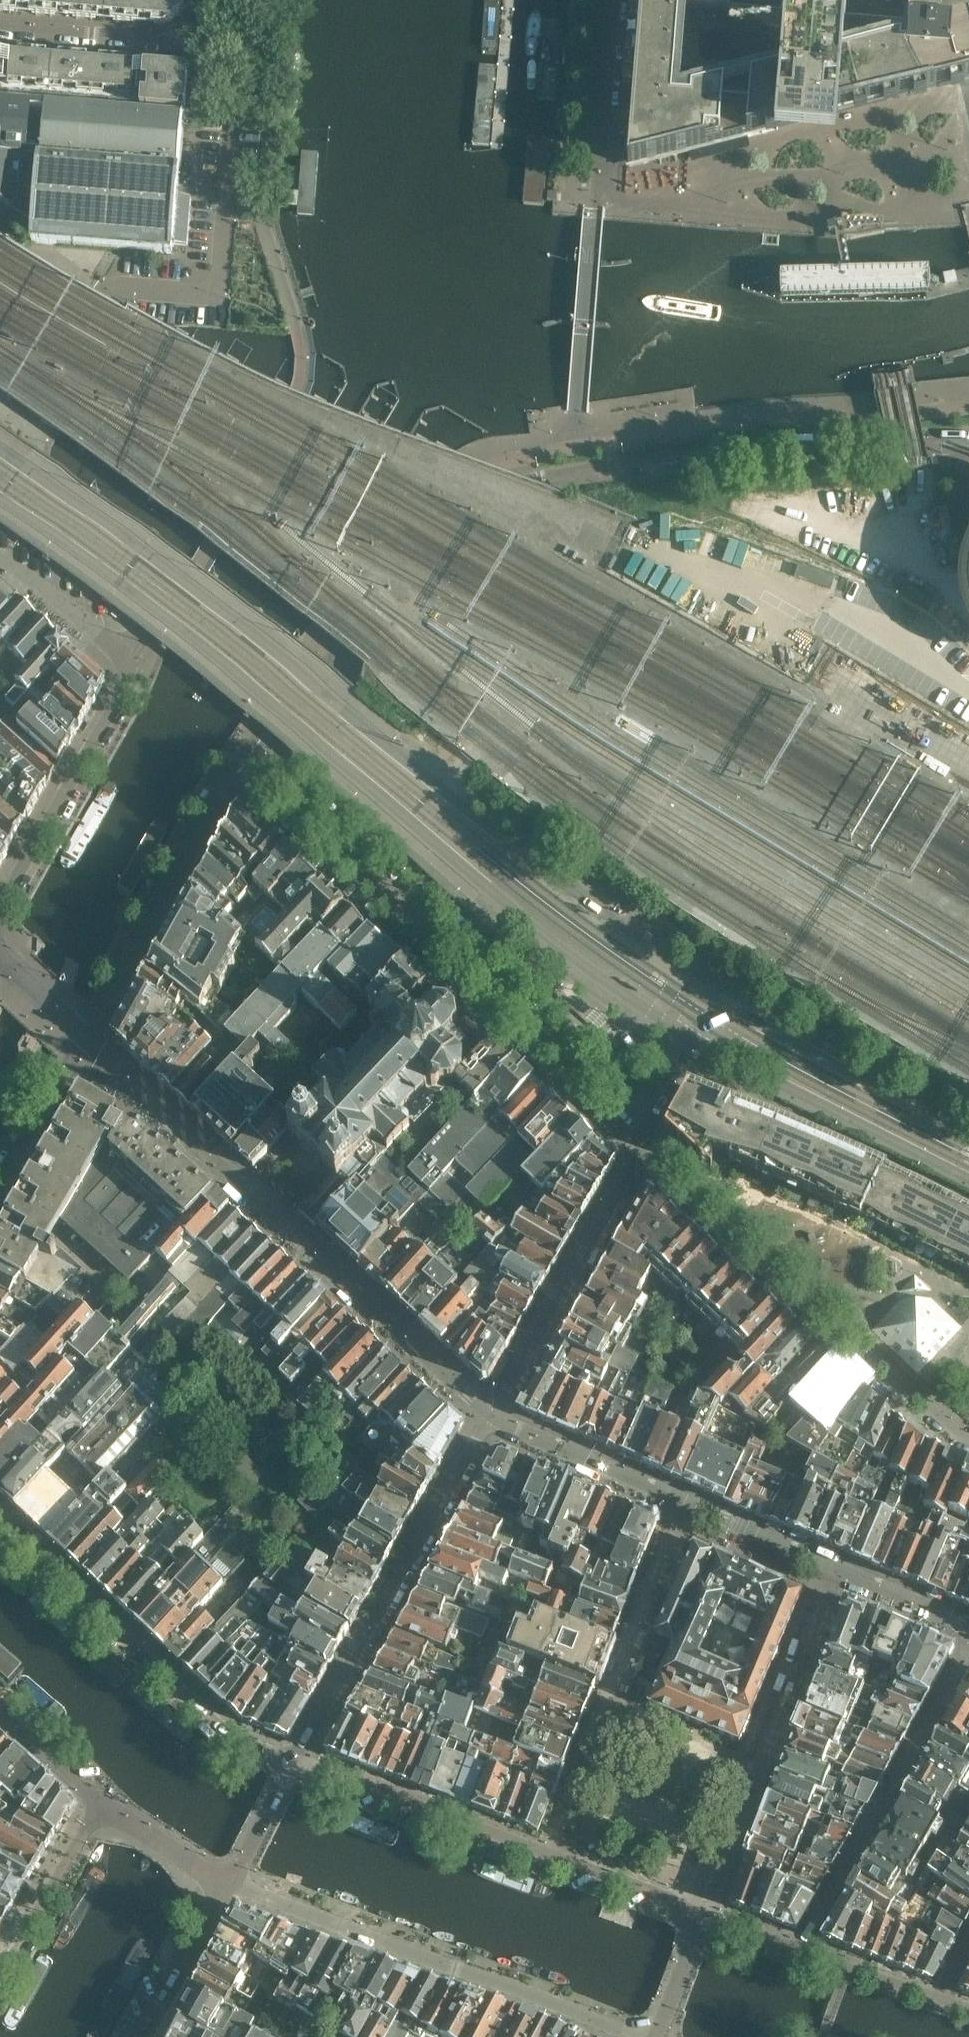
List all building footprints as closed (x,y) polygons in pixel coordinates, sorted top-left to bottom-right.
[(17,13),(18,8),(30,9),(30,15),(58,17),(59,11),(71,12),(70,18),(99,20),(99,15),(111,16),(111,21),(139,24),(140,18),(152,19),(152,25),(164,26),(185,9),(178,0),(0,0),(0,12),(17,13)] [(482,51),(499,52),(503,0),(486,0),(482,51)] [(634,93),(632,93),(632,94),(634,94),(628,166),(776,128),(775,143),(835,148),(838,112),(968,79),(968,0),(642,0),(634,93)] [(563,78),(563,75),(567,25),(566,24),(565,21),(563,19),(561,18),(558,17),(555,18),(553,20),(551,22),(550,25),(546,74),(546,77),(548,80),(550,82),(553,83),(556,83),(559,82),(561,80),(563,78)] [(188,69),(167,67),(168,62),(0,48),(0,96),(184,111),(188,69)] [(476,74),(471,133),(492,135),(497,75),(476,74)] [(181,156),(184,156),(186,132),(184,132),(185,120),(187,120),(187,117),(0,101),(0,204),(11,212),(3,224),(32,243),(172,254),(173,244),(187,245),(191,197),(178,196),(181,156)] [(304,127),(298,213),(298,216),(300,218),(303,220),(306,221),(309,220),(311,219),(313,216),(314,214),(323,128),(321,125),(319,122),(317,120),(314,120),(310,120),(308,122),(305,124),(304,127)] [(545,209),(550,139),(523,137),(518,207),(545,209)] [(314,233),(299,238),(321,313),(336,309),(314,233)] [(929,268),(850,270),(780,272),(781,298),(930,294),(929,268)] [(56,318),(36,307),(0,366),(0,388),(10,394),(56,318)] [(34,409),(80,333),(61,321),(15,398),(34,409)] [(8,340),(0,335),(0,354),(8,340)] [(55,429),(105,347),(86,336),(36,418),(55,429)] [(434,472),(437,467),(429,462),(423,472),(404,460),(384,492),(396,499),(400,501),(434,472)] [(330,580),(330,581),(330,582),(331,583),(331,584),(335,586),(336,586),(337,586),(337,585),(338,585),(339,585),(355,558),(355,557),(355,556),(354,556),(354,555),(354,554),(350,552),(350,553),(349,552),(348,553),(347,553),(330,580)] [(19,603),(18,602),(19,600),(3,585),(0,588),(0,622),(19,603)] [(5,651),(29,673),(0,705),(0,726),(7,718),(23,701),(34,689),(46,676),(52,670),(58,663),(70,650),(19,603),(0,622),(0,657),(5,651)] [(104,682),(83,662),(70,650),(58,663),(96,698),(105,682),(104,682)] [(96,698),(58,663),(52,670),(63,680),(57,686),(87,714),(96,698)] [(87,714),(57,686),(46,676),(34,689),(79,730),(87,714)] [(79,730),(34,689),(23,701),(33,711),(70,745),(79,730)] [(70,745),(33,711),(18,728),(58,765),(70,745)] [(18,728),(7,718),(0,726),(0,742),(47,786),(58,765),(18,728)] [(0,742),(0,804),(24,826),(47,786),(0,742)] [(65,847),(62,853),(61,860),(62,865),(63,870),(68,868),(73,866),(78,862),(82,856),(116,795),(117,792),(118,789),(117,787),(115,784),(114,783),(110,781),(106,781),(104,781),(102,783),(99,786),(65,847)] [(0,804),(0,839),(11,849),(24,826),(0,804)] [(268,834),(255,822),(239,808),(228,828),(252,851),(268,834)] [(157,821),(154,826),(121,885),(136,893),(169,835),(171,828),(173,823),(173,821),(172,816),(171,814),(169,813),(168,813),(163,815),(161,816),(157,821)] [(252,851),(228,828),(218,845),(247,872),(259,857),(252,851)] [(269,867),(284,849),(268,834),(252,851),(259,857),(269,867)] [(11,849),(0,839),(0,868),(11,850),(11,849)] [(247,872),(218,845),(209,862),(236,887),(248,873),(247,872)] [(268,901),(301,866),(284,848),(284,849),(269,867),(245,896),(243,899),(249,905),(259,893),(268,901)] [(245,896),(236,887),(209,862),(201,876),(226,899),(229,896),(236,902),(232,906),(235,909),(243,899),(245,896)] [(256,950),(257,948),(319,881),(301,866),(268,901),(239,934),(242,937),(256,950)] [(226,899),(201,876),(192,890),(225,921),(235,909),(232,906),(226,899)] [(261,1037),(269,1045),(290,1063),(302,1050),(279,1028),(298,1007),(297,1004),(293,1000),(341,949),(344,952),(329,968),(374,1011),(370,1017),(372,1018),(378,1011),(387,1002),(400,1002),(407,1008),(423,992),(426,989),(427,989),(428,990),(430,990),(431,990),(432,989),(433,988),(434,987),(434,986),(434,985),(434,984),(433,982),(432,981),(431,981),(430,980),(428,980),(427,981),(425,982),(403,961),(385,944),(383,942),(383,943),(369,930),(370,929),(368,928),(353,944),(349,941),(364,925),(363,924),(364,924),(319,881),(257,948),(272,962),(273,961),(282,970),(236,1020),(226,1032),(247,1052),(261,1037)] [(202,1015),(223,1034),(226,1032),(236,1020),(215,1001),(236,964),(230,961),(242,937),(239,934),(225,921),(192,890),(148,970),(183,996),(197,1007),(205,1013),(202,1015)] [(183,996),(148,970),(144,967),(141,972),(145,975),(138,988),(177,1009),(183,996)] [(355,1015),(318,980),(302,996),(340,1031),(355,1015)] [(151,1072),(190,1030),(170,1022),(177,1009),(138,988),(112,1036),(128,1051),(151,1072)] [(445,1090),(454,1080),(479,1055),(466,1043),(468,1037),(469,1037),(469,1036),(467,1031),(468,1030),(468,1029),(467,1029),(463,1026),(463,1025),(462,1024),(462,1025),(455,1024),(456,1022),(457,1022),(457,1020),(456,1020),(455,1012),(455,1011),(454,1010),(447,1005),(448,1004),(446,1003),(446,1004),(438,1003),(438,1002),(436,1003),(434,1004),(433,998),(434,998),(433,997),(432,997),(428,993),(429,993),(427,992),(427,993),(423,992),(407,1008),(400,1002),(387,1002),(378,1011),(372,1018),(372,1021),(376,1024),(372,1027),(373,1033),(375,1035),(346,1068),(346,1060),(343,1058),(337,1060),(335,1058),(315,1080),(322,1086),(320,1089),(323,1092),(288,1129),(290,1131),(289,1131),(304,1144),(301,1148),(322,1167),(325,1164),(340,1178),(376,1142),(379,1139),(389,1149),(399,1138),(406,1131),(409,1127),(408,1125),(409,1124),(409,1123),(409,1122),(409,1121),(410,1121),(410,1120),(411,1119),(414,1123),(446,1090),(445,1090)] [(202,1015),(205,1013),(197,1007),(191,1018),(197,1021),(202,1015)] [(172,1091),(223,1034),(202,1015),(197,1021),(190,1030),(151,1072),(161,1082),(172,1091)] [(192,1110),(235,1063),(237,1064),(247,1052),(226,1032),(223,1034),(172,1091),(192,1110)] [(276,1101),(246,1073),(263,1055),(262,1053),(269,1045),(261,1037),(247,1052),(237,1064),(235,1063),(192,1110),(233,1147),(272,1105),(276,1101)] [(476,1101),(511,1063),(490,1042),(479,1055),(454,1080),(476,1101)] [(635,1061),(624,1050),(615,1060),(626,1070),(635,1061)] [(466,1192),(513,1142),(514,1143),(553,1102),(532,1082),(511,1063),(476,1101),(428,1151),(421,1159),(409,1172),(411,1174),(430,1191),(451,1210),(471,1230),(482,1219),(488,1212),(466,1192)] [(253,1168),(288,1129),(323,1092),(320,1089),(301,1073),(288,1087),(300,1098),(283,1116),(272,1105),(233,1147),(253,1168)] [(212,1192),(211,1191),(210,1192),(209,1190),(208,1191),(201,1184),(202,1183),(132,1118),(125,1125),(114,1119),(118,1112),(116,1111),(105,1105),(106,1105),(80,1089),(32,1174),(29,1174),(23,1185),(24,1187),(16,1202),(13,1202),(7,1212),(8,1215),(0,1229),(0,1268),(54,1299),(67,1285),(75,1292),(83,1284),(76,1277),(82,1271),(46,1237),(57,1217),(128,1282),(156,1252),(157,1252),(212,1192)] [(771,1121),(750,1112),(689,1089),(665,1130),(701,1163),(703,1162),(702,1162),(708,1151),(732,1157),(731,1158),(732,1158),(759,1165),(760,1166),(760,1165),(784,1179),(785,1179),(805,1185),(806,1186),(816,1190),(836,1202),(837,1202),(863,1211),(864,1211),(888,1226),(887,1226),(888,1226),(914,1235),(936,1195),(909,1182),(883,1170),(863,1160),(842,1151),(822,1142),(802,1133),(771,1121)] [(562,1175),(574,1162),(579,1157),(594,1140),(573,1122),(553,1102),(514,1143),(513,1142),(466,1192),(488,1212),(504,1195),(524,1215),(530,1209),(541,1198),(547,1190),(555,1182),(562,1175)] [(428,1151),(406,1131),(399,1138),(421,1159),(428,1151)] [(616,1161),(607,1152),(602,1148),(605,1144),(598,1137),(594,1140),(579,1157),(608,1174),(616,1161)] [(358,1185),(378,1164),(379,1161),(388,1152),(376,1142),(340,1178),(341,1179),(337,1182),(335,1179),(301,1213),(317,1227),(357,1184),(358,1185)] [(608,1174),(579,1157),(574,1162),(582,1168),(577,1175),(600,1187),(608,1174)] [(395,1228),(424,1197),(430,1191),(411,1174),(400,1185),(378,1164),(358,1185),(357,1184),(317,1227),(359,1266),(395,1228)] [(591,1202),(600,1187),(577,1175),(575,1174),(571,1180),(562,1175),(555,1182),(591,1202)] [(591,1202),(555,1182),(547,1190),(558,1197),(554,1205),(581,1219),(591,1202)] [(662,1282),(702,1238),(647,1187),(647,1188),(647,1187),(600,1269),(639,1291),(650,1271),(662,1282)] [(798,1201),(801,1194),(793,1190),(790,1198),(798,1201)] [(451,1210),(430,1191),(424,1197),(445,1216),(451,1210)] [(174,1268),(230,1208),(213,1192),(213,1193),(212,1192),(157,1252),(174,1268)] [(968,1253),(968,1212),(961,1208),(936,1195),(914,1235),(914,1236),(915,1236),(938,1251),(938,1252),(939,1252),(964,1262),(968,1253)] [(581,1219),(554,1205),(541,1198),(530,1209),(540,1215),(536,1221),(569,1239),(581,1219)] [(816,1210),(820,1202),(811,1199),(808,1206),(816,1210)] [(229,1302),(277,1251),(230,1208),(174,1268),(169,1274),(190,1294),(159,1327),(170,1337),(185,1320),(200,1334),(229,1302)] [(569,1239),(536,1221),(524,1215),(519,1226),(509,1220),(497,1233),(482,1219),(471,1230),(492,1248),(492,1249),(508,1232),(557,1258),(569,1239)] [(401,1305),(456,1246),(464,1237),(444,1217),(421,1241),(380,1285),(401,1305)] [(380,1285),(421,1241),(409,1230),(404,1236),(395,1228),(359,1266),(380,1285)] [(557,1258),(508,1232),(492,1249),(507,1257),(513,1248),(522,1252),(516,1261),(546,1277),(557,1258)] [(700,1318),(741,1274),(702,1238),(662,1282),(676,1295),(681,1290),(690,1299),(686,1304),(700,1318)] [(421,1324),(421,1323),(460,1283),(454,1277),(470,1259),(456,1246),(401,1305),(421,1324)] [(516,1261),(507,1257),(492,1249),(492,1248),(481,1260),(492,1271),(499,1262),(508,1265),(500,1278),(502,1280),(535,1297),(546,1277),(516,1261)] [(241,1314),(289,1263),(277,1251),(229,1302),(241,1314)] [(486,1297),(494,1288),(502,1280),(500,1278),(492,1271),(481,1260),(460,1283),(421,1323),(443,1343),(476,1308),(486,1297)] [(267,1310),(301,1274),(289,1263),(241,1314),(232,1324),(244,1335),(253,1326),(258,1320),(253,1315),(262,1305),(267,1310)] [(0,1268),(0,1293),(38,1316),(46,1307),(54,1299),(0,1268)] [(640,1318),(651,1298),(639,1291),(600,1269),(571,1321),(617,1346),(622,1348),(621,1349),(622,1349),(634,1329),(628,1325),(634,1315),(640,1318)] [(282,1320),(314,1286),(301,1274),(267,1310),(258,1320),(253,1326),(259,1332),(274,1316),(280,1322),(282,1320)] [(739,1354),(780,1311),(780,1310),(741,1274),(700,1318),(715,1331),(720,1326),(729,1335),(724,1340),(739,1354)] [(931,1290),(915,1275),(900,1291),(931,1290)] [(131,1348),(126,1344),(175,1291),(163,1280),(114,1333),(97,1318),(93,1322),(35,1386),(24,1399),(0,1425),(0,1492),(131,1348)] [(524,1317),(535,1298),(535,1297),(502,1280),(494,1288),(502,1292),(496,1302),(524,1317)] [(268,1360),(269,1359),(326,1298),(314,1286),(282,1320),(287,1324),(260,1353),(268,1360)] [(0,1293),(0,1319),(23,1332),(30,1325),(38,1316),(0,1293)] [(524,1317),(496,1302),(486,1297),(476,1308),(487,1318),(486,1318),(493,1322),(515,1334),(524,1317)] [(279,1373),(339,1309),(326,1298),(269,1359),(275,1365),(270,1370),(263,1365),(248,1382),(260,1393),(279,1373)] [(918,1373),(962,1327),(931,1298),(901,1299),(872,1330),(918,1373)] [(35,1386),(93,1322),(77,1307),(47,1340),(19,1370),(35,1386)] [(457,1357),(486,1318),(487,1318),(476,1308),(443,1343),(457,1357)] [(331,1368),(364,1333),(351,1321),(339,1309),(279,1373),(292,1384),(307,1368),(300,1362),(311,1350),(331,1368)] [(720,1406),(796,1325),(780,1311),(739,1354),(739,1355),(748,1364),(737,1376),(728,1367),(703,1394),(717,1404),(718,1405),(720,1406)] [(471,1370),(491,1337),(485,1332),(493,1322),(486,1318),(457,1357),(471,1370)] [(0,1319),(0,1352),(4,1354),(23,1332),(0,1319)] [(617,1346),(571,1321),(571,1322),(570,1322),(560,1340),(576,1350),(593,1359),(610,1368),(612,1369),(621,1349),(622,1348),(617,1346)] [(506,1350),(515,1334),(493,1322),(485,1332),(491,1337),(506,1350)] [(0,1352),(0,1361),(15,1375),(19,1370),(47,1340),(30,1325),(23,1332),(4,1354),(0,1352)] [(747,1414),(813,1341),(796,1325),(720,1406),(738,1416),(742,1410),(747,1414)] [(333,1398),(380,1348),(364,1333),(331,1368),(298,1403),(309,1413),(327,1393),(333,1398)] [(489,1379),(506,1350),(491,1337),(471,1370),(483,1381),(489,1380),(489,1379)] [(561,1378),(576,1350),(560,1340),(544,1369),(561,1378)] [(813,1341),(747,1414),(743,1418),(757,1426),(787,1442),(848,1374),(838,1364),(831,1357),(813,1341)] [(148,1364),(131,1348),(0,1492),(0,1494),(16,1508),(66,1453),(65,1451),(65,1450),(65,1448),(64,1446),(64,1445),(65,1443),(65,1441),(66,1439),(67,1437),(68,1435),(70,1433),(72,1432),(75,1430),(77,1430),(79,1429),(82,1429),(84,1430),(87,1431),(148,1364)] [(351,1402),(392,1359),(380,1348),(333,1398),(339,1403),(346,1397),(351,1402)] [(599,1444),(634,1370),(639,1358),(622,1349),(621,1349),(612,1369),(622,1374),(618,1383),(616,1382),(607,1400),(597,1395),(578,1435),(599,1444)] [(559,1426),(579,1388),(569,1383),(579,1363),(589,1368),(593,1359),(576,1350),(561,1378),(562,1378),(541,1419),(559,1426)] [(360,1415),(403,1369),(392,1359),(351,1402),(345,1408),(349,1412),(353,1408),(360,1415)] [(578,1435),(597,1395),(588,1391),(594,1377),(603,1381),(610,1368),(593,1359),(589,1368),(579,1388),(559,1426),(559,1427),(578,1435)] [(7,1383),(15,1375),(0,1361),(0,1391),(7,1383)] [(100,1483),(109,1473),(169,1407),(143,1383),(155,1370),(148,1364),(87,1431),(66,1453),(74,1460),(80,1466),(61,1487),(29,1521),(35,1526),(86,1470),(100,1483)] [(541,1419),(562,1378),(561,1378),(544,1369),(539,1366),(522,1397),(526,1399),(522,1405),(522,1406),(522,1407),(522,1408),(523,1410),(524,1411),(541,1419)] [(380,1417),(414,1380),(403,1369),(360,1415),(366,1420),(374,1411),(380,1417)] [(620,1454),(653,1383),(654,1381),(634,1370),(599,1444),(620,1454)] [(815,1458),(863,1389),(863,1388),(848,1374),(787,1442),(813,1457),(815,1458)] [(402,1459),(410,1450),(448,1410),(431,1394),(414,1380),(380,1417),(358,1440),(381,1461),(393,1468),(402,1459)] [(24,1399),(7,1383),(0,1391),(0,1425),(24,1399)] [(642,1463),(666,1407),(672,1393),(653,1383),(620,1454),(642,1463)] [(845,1475),(879,1405),(863,1389),(815,1458),(837,1471),(845,1475)] [(683,1482),(717,1404),(703,1394),(698,1391),(687,1416),(688,1416),(663,1473),(683,1482)] [(725,1501),(751,1441),(757,1426),(743,1418),(738,1416),(720,1406),(718,1405),(717,1404),(683,1482),(725,1501)] [(860,1482),(891,1417),(879,1405),(845,1475),(860,1482)] [(663,1473),(688,1416),(687,1416),(666,1407),(642,1463),(663,1473)] [(437,1471),(464,1424),(448,1410),(410,1450),(414,1454),(437,1471)] [(888,1471),(906,1429),(891,1416),(891,1417),(860,1482),(880,1491),(888,1471)] [(901,1501),(906,1489),(925,1445),(906,1429),(888,1471),(900,1477),(891,1497),(893,1497),(901,1501)] [(740,1507),(752,1481),(744,1477),(752,1458),(760,1461),(766,1448),(751,1441),(725,1501),(740,1507)] [(920,1513),(923,1508),(945,1457),(925,1445),(906,1489),(916,1493),(910,1508),(920,1513)] [(508,1485),(519,1459),(503,1451),(496,1453),(484,1475),(508,1485)] [(416,1508),(379,1486),(354,1471),(359,1466),(345,1452),(298,1502),(311,1514),(335,1490),(337,1493),(341,1489),(370,1506),(405,1527),(416,1508)] [(29,1521),(61,1487),(55,1481),(74,1460),(66,1453),(16,1508),(28,1520),(29,1521)] [(437,1471),(414,1454),(407,1464),(402,1459),(393,1468),(427,1488),(437,1471)] [(768,1520),(786,1477),(793,1460),(790,1458),(789,1461),(774,1454),(768,1469),(759,1465),(760,1461),(752,1458),(744,1477),(752,1481),(740,1507),(768,1520)] [(118,1520),(134,1502),(139,1507),(173,1471),(158,1457),(128,1490),(110,1509),(103,1517),(67,1556),(82,1570),(124,1525),(118,1520)] [(825,1499),(813,1493),(818,1482),(830,1488),(837,1471),(815,1458),(813,1457),(805,1475),(807,1476),(803,1485),(801,1484),(783,1526),(809,1537),(825,1499)] [(939,1532),(967,1468),(945,1457),(923,1508),(934,1513),(927,1527),(934,1530),(939,1532)] [(522,1505),(538,1467),(519,1459),(508,1485),(500,1502),(492,1520),(504,1524),(512,1527),(514,1522),(517,1517),(505,1511),(510,1500),(522,1505)] [(427,1488),(393,1468),(381,1461),(376,1468),(386,1474),(379,1486),(416,1508),(427,1488)] [(968,1518),(968,1463),(967,1468),(939,1532),(951,1537),(959,1541),(964,1529),(968,1521),(968,1518)] [(535,1526),(557,1476),(538,1467),(522,1505),(517,1517),(514,1522),(534,1530),(535,1526)] [(49,1539),(100,1483),(86,1470),(35,1526),(36,1528),(37,1528),(49,1539)] [(829,1546),(860,1482),(845,1475),(837,1471),(830,1488),(825,1499),(809,1537),(829,1546)] [(103,1517),(92,1507),(99,1499),(110,1509),(128,1490),(109,1473),(100,1483),(49,1539),(67,1557),(67,1556),(103,1517)] [(500,1502),(508,1485),(484,1475),(474,1492),(500,1502)] [(548,1550),(577,1484),(557,1476),(535,1526),(548,1531),(541,1547),(548,1550)] [(783,1526),(801,1484),(786,1477),(768,1520),(783,1526)] [(873,1507),(880,1491),(860,1482),(829,1546),(852,1556),(873,1507)] [(568,1558),(596,1493),(577,1484),(548,1550),(568,1558)] [(492,1520),(500,1502),(474,1492),(465,1509),(492,1520)] [(583,1579),(592,1558),(617,1502),(596,1493),(568,1558),(562,1571),(583,1579)] [(873,1565),(899,1504),(901,1501),(893,1497),(886,1513),(873,1507),(852,1556),(873,1565)] [(250,1587),(236,1573),(246,1563),(234,1552),(246,1539),(239,1533),(258,1513),(244,1499),(206,1540),(188,1523),(116,1602),(181,1663),(226,1613),(220,1608),(226,1601),(232,1606),(250,1587)] [(101,1587),(131,1554),(123,1547),(132,1537),(140,1544),(166,1515),(150,1501),(85,1573),(101,1587)] [(613,1566),(622,1544),(637,1510),(617,1501),(617,1502),(592,1558),(613,1566)] [(893,1574),(893,1573),(916,1522),(920,1513),(910,1508),(899,1504),(873,1565),(893,1574)] [(116,1602),(188,1523),(190,1521),(175,1506),(166,1515),(140,1544),(131,1554),(101,1587),(116,1602)] [(405,1527),(370,1506),(364,1518),(347,1507),(342,1515),(357,1524),(394,1547),(405,1527)] [(504,1524),(492,1520),(465,1509),(453,1530),(510,1552),(510,1551),(515,1540),(500,1533),(504,1524)] [(644,1553),(656,1523),(653,1517),(637,1510),(622,1544),(644,1553)] [(394,1547),(357,1524),(350,1536),(337,1528),(335,1529),(316,1517),(309,1525),(347,1546),(384,1567),(394,1547)] [(911,1581),(928,1542),(934,1530),(927,1527),(916,1522),(893,1573),(911,1581)] [(964,1529),(959,1541),(968,1544),(968,1545),(968,1531),(964,1529)] [(497,1565),(501,1557),(515,1563),(510,1575),(531,1584),(546,1590),(554,1567),(510,1551),(510,1552),(453,1530),(442,1549),(499,1571),(501,1567),(497,1565)] [(928,1588),(951,1537),(939,1532),(933,1545),(928,1542),(911,1581),(928,1588)] [(305,1550),(309,1544),(298,1537),(293,1543),(305,1550)] [(945,1595),(961,1560),(968,1544),(959,1541),(951,1537),(928,1588),(945,1595)] [(295,1571),(311,1554),(305,1550),(293,1543),(277,1561),(295,1571)] [(750,1714),(760,1691),(761,1691),(766,1678),(772,1663),(773,1661),(773,1660),(776,1652),(777,1652),(777,1651),(778,1649),(789,1622),(802,1591),(799,1589),(799,1590),(787,1585),(787,1584),(784,1583),(784,1582),(783,1582),(714,1551),(714,1552),(711,1550),(711,1551),(697,1544),(694,1543),(654,1633),(675,1642),(660,1676),(661,1676),(750,1714)] [(635,1574),(644,1553),(622,1544),(613,1566),(635,1574)] [(372,1588),(384,1567),(347,1546),(335,1567),(372,1588)] [(499,1571),(442,1549),(430,1570),(476,1587),(480,1577),(504,1586),(508,1575),(499,1571)] [(372,1588),(335,1567),(317,1557),(304,1576),(361,1608),(372,1588)] [(635,1574),(613,1566),(592,1558),(583,1579),(628,1596),(635,1574)] [(968,1586),(968,1563),(961,1560),(945,1595),(962,1602),(968,1586)] [(304,1576),(295,1571),(277,1561),(266,1574),(263,1578),(351,1628),(361,1608),(304,1576)] [(470,1602),(476,1587),(430,1570),(419,1589),(419,1590),(475,1611),(477,1605),(470,1602)] [(583,1579),(562,1571),(560,1570),(552,1592),(565,1597),(568,1589),(582,1594),(579,1602),(620,1618),(620,1616),(628,1596),(583,1579)] [(349,1630),(303,1604),(299,1612),(283,1603),(287,1595),(261,1581),(247,1596),(263,1606),(277,1613),(339,1648),(349,1630)] [(612,1639),(620,1619),(620,1618),(579,1602),(565,1597),(552,1592),(546,1590),(531,1584),(527,1593),(545,1601),(550,1600),(544,1613),(560,1620),(565,1607),(574,1611),(569,1623),(612,1639)] [(452,1628),(459,1610),(417,1594),(407,1610),(452,1628)] [(198,1679),(226,1648),(218,1641),(235,1622),(244,1628),(248,1623),(263,1606),(247,1596),(184,1665),(198,1679)] [(850,1659),(868,1610),(846,1601),(838,1621),(833,1619),(829,1631),(834,1633),(828,1649),(850,1659)] [(427,1646),(428,1642),(444,1648),(452,1628),(407,1610),(396,1630),(385,1649),(415,1662),(416,1661),(420,1663),(456,1674),(462,1660),(437,1650),(427,1646)] [(892,1671),(909,1629),(888,1620),(888,1619),(868,1610),(850,1659),(869,1667),(871,1663),(892,1671)] [(595,1682),(612,1639),(569,1623),(560,1620),(544,1613),(540,1612),(533,1632),(521,1627),(512,1651),(527,1656),(548,1665),(595,1682)] [(339,1648),(277,1613),(270,1624),(295,1639),(289,1647),(292,1648),(327,1668),(339,1648)] [(240,1659),(233,1653),(243,1641),(250,1646),(262,1631),(248,1623),(244,1628),(226,1648),(198,1679),(213,1693),(240,1659)] [(943,1668),(952,1653),(952,1652),(952,1651),(952,1650),(952,1649),(951,1648),(950,1648),(950,1647),(909,1629),(892,1671),(889,1678),(929,1695),(943,1668)] [(253,1671),(246,1666),(257,1651),(264,1656),(276,1639),(262,1631),(250,1646),(240,1659),(213,1693),(227,1706),(253,1671)] [(253,1671),(227,1706),(243,1721),(266,1686),(273,1676),(280,1665),(292,1648),(289,1647),(276,1639),(264,1656),(253,1671)] [(588,1704),(595,1684),(595,1683),(595,1682),(548,1665),(543,1678),(522,1669),(527,1656),(512,1651),(499,1646),(490,1666),(588,1704)] [(327,1668),(292,1648),(280,1665),(297,1675),(317,1686),(327,1668)] [(411,1670),(415,1662),(385,1649),(385,1650),(374,1669),(403,1681),(415,1684),(420,1673),(411,1670)] [(869,1667),(850,1659),(828,1649),(820,1668),(862,1684),(869,1667)] [(2,1674),(13,1661),(0,1650),(0,1672),(2,1674)] [(266,1730),(289,1689),(297,1675),(280,1665),(273,1676),(283,1682),(277,1692),(266,1686),(243,1721),(266,1730)] [(580,1725),(588,1704),(490,1666),(482,1687),(500,1694),(505,1680),(537,1692),(532,1706),(580,1725)] [(877,1690),(862,1684),(820,1668),(812,1689),(850,1705),(856,1690),(859,1692),(858,1695),(870,1700),(866,1710),(867,1711),(871,1704),(877,1690)] [(421,1691),(413,1689),(371,1672),(361,1690),(362,1690),(394,1703),(409,1708),(414,1710),(421,1691)] [(309,1701),(317,1686),(297,1675),(289,1689),(309,1701)] [(17,1681),(18,1687),(57,1723),(61,1723),(68,1716),(67,1709),(28,1676),(22,1676),(17,1681)] [(751,1714),(750,1714),(661,1676),(649,1704),(736,1741),(739,1743),(743,1734),(744,1734),(744,1733),(748,1723),(747,1723),(751,1714)] [(921,1708),(929,1695),(889,1678),(883,1692),(892,1696),(921,1708)] [(961,1692),(958,1690),(954,1697),(957,1699),(968,1705),(968,1678),(961,1692)] [(457,1694),(461,1685),(452,1681),(448,1690),(457,1694)] [(474,1709),(491,1716),(523,1728),(571,1747),(580,1725),(532,1706),(500,1694),(482,1687),(477,1701),(474,1709)] [(288,1738),(309,1701),(289,1689),(266,1730),(288,1738)] [(845,1719),(850,1705),(812,1689),(803,1711),(853,1730),(857,1720),(849,1717),(848,1721),(845,1719)] [(386,1718),(394,1703),(362,1690),(353,1705),(370,1712),(386,1718)] [(892,1696),(883,1692),(877,1690),(871,1704),(913,1721),(921,1708),(892,1696)] [(423,1738),(416,1735),(415,1735),(396,1778),(413,1785),(439,1720),(438,1720),(446,1700),(421,1691),(414,1710),(425,1715),(431,1717),(423,1738)] [(449,1746),(436,1741),(441,1730),(453,1735),(457,1727),(466,1730),(474,1709),(477,1701),(469,1698),(466,1706),(446,1698),(446,1700),(438,1720),(439,1720),(413,1785),(431,1792),(449,1746)] [(957,1699),(943,1725),(968,1739),(968,1736),(968,1705),(957,1699)] [(379,1772),(396,1736),(388,1732),(393,1721),(402,1724),(409,1708),(394,1703),(386,1718),(362,1766),(379,1772)] [(906,1734),(913,1721),(871,1704),(867,1711),(866,1710),(857,1732),(899,1748),(906,1734)] [(361,1728),(370,1712),(353,1705),(345,1719),(361,1728)] [(396,1778),(415,1735),(416,1735),(425,1715),(414,1710),(409,1708),(402,1724),(396,1736),(379,1772),(396,1778)] [(495,1816),(520,1751),(515,1749),(516,1747),(512,1746),(510,1739),(486,1729),(491,1716),(474,1709),(466,1730),(478,1735),(499,1743),(492,1760),(487,1772),(473,1808),(495,1816)] [(853,1730),(803,1711),(795,1732),(833,1747),(837,1737),(850,1743),(851,1739),(854,1731),(853,1730)] [(362,1766),(386,1718),(370,1712),(361,1728),(345,1760),(362,1766)] [(343,1764),(345,1760),(361,1728),(345,1719),(335,1737),(331,1734),(319,1755),(343,1764)] [(622,1748),(630,1727),(617,1722),(609,1743),(622,1748)] [(968,1739),(943,1725),(933,1743),(963,1760),(961,1762),(968,1766),(968,1739)] [(452,1800),(467,1762),(454,1757),(458,1747),(471,1752),(478,1735),(466,1730),(457,1727),(453,1735),(449,1746),(431,1792),(452,1800)] [(563,1768),(571,1747),(523,1728),(516,1747),(515,1749),(520,1751),(541,1759),(563,1768)] [(899,1748),(857,1732),(854,1731),(851,1739),(859,1743),(856,1749),(890,1762),(898,1748),(899,1748)] [(831,1771),(835,1763),(838,1757),(842,1750),(833,1747),(795,1732),(786,1753),(831,1771)] [(16,1748),(0,1734),(0,1766),(16,1748)] [(487,1772),(476,1767),(480,1755),(492,1760),(499,1743),(478,1735),(471,1752),(467,1762),(452,1800),(473,1808),(487,1772)] [(961,1762),(958,1760),(955,1761),(930,1747),(920,1765),(954,1784),(960,1787),(962,1784),(968,1789),(968,1766),(961,1762)] [(31,1761),(16,1748),(0,1766),(0,1794),(31,1761)] [(890,1762),(856,1749),(853,1755),(842,1750),(838,1757),(883,1775),(890,1762)] [(529,1789),(535,1775),(541,1759),(520,1751),(495,1816),(516,1824),(529,1789)] [(842,1775),(831,1771),(786,1753),(778,1776),(827,1794),(840,1799),(846,1785),(838,1782),(842,1775)] [(883,1775),(838,1757),(835,1763),(845,1767),(842,1775),(876,1788),(883,1775)] [(557,1783),(563,1768),(541,1759),(535,1775),(557,1783)] [(44,1773),(31,1761),(0,1794),(0,1817),(2,1819),(10,1811),(0,1804),(9,1794),(18,1802),(21,1798),(44,1773)] [(954,1784),(920,1765),(910,1784),(936,1799),(943,1803),(954,1784)] [(35,1819),(58,1786),(44,1773),(21,1798),(28,1802),(23,1812),(35,1819)] [(551,1798),(557,1783),(535,1775),(529,1789),(551,1798)] [(865,1808),(875,1788),(876,1788),(842,1775),(838,1782),(846,1785),(840,1799),(865,1808)] [(819,1815),(827,1794),(778,1776),(770,1796),(819,1815)] [(936,1799),(910,1784),(909,1784),(901,1798),(936,1818),(941,1808),(933,1804),(936,1799)] [(57,1831),(71,1807),(75,1800),(58,1786),(35,1819),(57,1831)] [(550,1815),(556,1799),(551,1798),(529,1789),(516,1824),(538,1833),(541,1823),(546,1825),(548,1820),(543,1818),(545,1814),(550,1815)] [(953,1822),(963,1828),(968,1832),(968,1792),(953,1822)] [(853,1828),(865,1808),(840,1799),(827,1794),(819,1815),(825,1817),(853,1828)] [(819,1815),(770,1796),(762,1818),(803,1833),(805,1828),(819,1833),(825,1817),(819,1815)] [(708,1801),(699,1797),(696,1804),(705,1808),(708,1801)] [(310,1806),(312,1810),(314,1812),(319,1815),(325,1818),(390,1842),(397,1825),(331,1801),(325,1799),(319,1798),(317,1798),(312,1801),(310,1803),(310,1806)] [(902,1876),(934,1821),(936,1818),(901,1798),(901,1799),(869,1854),(902,1876)] [(23,1812),(13,1807),(10,1811),(2,1819),(0,1821),(0,1822),(46,1848),(57,1831),(35,1819),(23,1812)] [(817,1839),(803,1833),(762,1818),(762,1817),(754,1839),(797,1856),(803,1858),(805,1850),(811,1853),(817,1839)] [(842,1848),(853,1828),(825,1817),(819,1833),(817,1839),(842,1848)] [(0,1822),(0,1847),(35,1867),(46,1848),(0,1822)] [(963,1828),(959,1835),(950,1830),(945,1838),(946,1838),(968,1853),(968,1832),(963,1828)] [(946,1838),(937,1854),(968,1876),(968,1853),(946,1838)] [(797,1856),(754,1839),(748,1855),(770,1863),(791,1871),(797,1856)] [(830,1869),(842,1849),(842,1848),(817,1839),(811,1853),(805,1850),(803,1858),(830,1869)] [(25,1885),(35,1867),(0,1847),(0,1871),(25,1885)] [(94,1855),(50,1933),(50,1935),(51,1937),(52,1938),(53,1940),(54,1941),(56,1942),(57,1943),(59,1943),(61,1943),(62,1943),(64,1943),(66,1942),(67,1942),(112,1859),(112,1858),(112,1856),(112,1855),(111,1853),(110,1852),(109,1850),(108,1849),(106,1849),(105,1848),(103,1848),(101,1848),(100,1849),(98,1850),(97,1851),(96,1852),(95,1853),(94,1855)] [(917,1887),(902,1876),(869,1854),(858,1873),(905,1905),(917,1887)] [(937,1854),(928,1870),(968,1898),(968,1876),(937,1854)] [(752,1913),(770,1863),(748,1855),(734,1892),(730,1904),(752,1913)] [(822,1883),(830,1869),(803,1858),(797,1856),(791,1871),(822,1883)] [(542,1898),(547,1884),(480,1859),(475,1874),(542,1898)] [(773,1921),(786,1887),(814,1898),(822,1883),(791,1871),(770,1863),(752,1913),(773,1921)] [(12,1908),(25,1885),(0,1871),(0,1901),(12,1908)] [(905,1905),(858,1873),(847,1892),(873,1908),(882,1913),(896,1921),(910,1929),(913,1922),(926,1902),(916,1895),(908,1907),(905,1905)] [(795,1929),(808,1907),(814,1898),(786,1887),(773,1921),(795,1929)] [(947,1888),(942,1895),(935,1890),(929,1898),(964,1923),(968,1914),(968,1903),(947,1888)] [(843,1947),(857,1917),(866,1921),(873,1908),(847,1892),(847,1893),(844,1891),(836,1904),(839,1906),(837,1910),(834,1908),(817,1937),(843,1947)] [(0,1901),(0,1924),(2,1925),(12,1908),(0,1901)] [(962,1927),(941,1913),(926,1902),(913,1922),(924,1928),(933,1932),(934,1929),(955,1941),(962,1927)] [(260,1948),(275,1922),(239,1908),(237,1908),(236,1908),(235,1909),(234,1909),(234,1910),(224,1928),(260,1948)] [(864,1955),(882,1913),(873,1908),(866,1921),(857,1917),(843,1947),(844,1948),(864,1955)] [(880,1962),(896,1921),(882,1913),(864,1955),(880,1962)] [(895,1967),(910,1929),(896,1921),(880,1962),(895,1967)] [(252,1972),(259,1959),(272,1967),(294,1930),(275,1922),(260,1948),(257,1954),(247,1970),(241,1967),(246,1959),(216,1942),(208,1956),(258,1986),(261,1988),(265,1980),(252,1972)] [(914,1974),(928,1942),(920,1938),(924,1928),(913,1922),(910,1929),(895,1967),(914,1974)] [(122,1974),(121,1978),(121,1980),(121,1983),(122,1985),(123,1986),(124,1986),(125,1987),(126,1987),(128,1987),(131,1986),(132,1985),(135,1982),(139,1978),(166,1932),(152,1923),(124,1969),(122,1974)] [(260,1948),(224,1928),(216,1942),(246,1959),(250,1950),(257,1954),(260,1948)] [(944,1960),(947,1954),(955,1941),(934,1929),(933,1932),(928,1942),(914,1974),(932,1981),(939,1968),(943,1970),(947,1962),(944,1960)] [(289,1977),(312,1937),(294,1930),(272,1967),(265,1980),(261,1988),(278,1997),(284,1986),(278,1982),(283,1973),(289,1977)] [(298,2009),(333,1945),(312,1937),(289,1977),(284,1986),(278,1997),(279,1998),(275,2004),(279,2007),(281,2004),(296,2012),(293,2017),(303,2023),(307,2015),(298,2009)] [(330,2002),(356,1953),(333,1945),(298,2009),(307,2015),(303,2023),(300,2027),(314,2035),(321,2023),(318,2021),(330,2002)] [(23,2021),(24,2020),(58,1960),(59,1959),(59,1958),(59,1957),(58,1956),(58,1955),(57,1954),(51,1951),(49,1951),(48,1951),(47,1951),(47,1952),(46,1953),(45,1954),(45,1955),(11,2012),(11,2014),(11,2015),(11,2016),(12,2018),(12,2019),(13,2020),(15,2021),(16,2022),(17,2022),(19,2022),(20,2022),(22,2022),(23,2021)] [(346,2017),(377,1961),(356,1953),(330,2002),(340,2008),(338,2011),(346,2017)] [(258,1986),(208,1956),(200,1972),(250,2001),(258,1986)] [(398,1968),(377,1961),(346,2017),(338,2031),(349,2036),(360,2036),(398,1968)] [(421,1977),(398,1968),(360,2036),(387,2036),(395,2023),(400,2014),(421,1977)] [(957,1991),(968,1995),(968,1970),(957,1991)] [(250,2001),(200,1972),(192,1987),(242,2015),(250,2001)] [(420,2025),(424,2020),(443,1985),(421,1977),(400,2014),(412,2020),(420,2025)] [(443,2030),(464,1993),(443,1985),(424,2020),(443,2030)] [(250,2030),(254,2022),(242,2015),(192,1987),(175,2015),(212,2036),(261,2036),(250,2030)] [(523,2012),(508,2007),(485,2000),(464,1993),(443,2030),(440,2036),(510,2036),(523,2012)] [(538,2018),(540,2013),(535,2011),(533,2016),(523,2012),(510,2036),(527,2036),(538,2018)] [(175,2015),(163,2036),(212,2036),(175,2015)] [(552,2023),(538,2018),(527,2036),(545,2036),(552,2023)] [(420,2025),(412,2020),(406,2030),(419,2036),(422,2036),(427,2029),(420,2025)] [(406,2030),(395,2023),(387,2036),(419,2036),(406,2030)] [(568,2030),(552,2023),(545,2036),(564,2036),(568,2030)]
